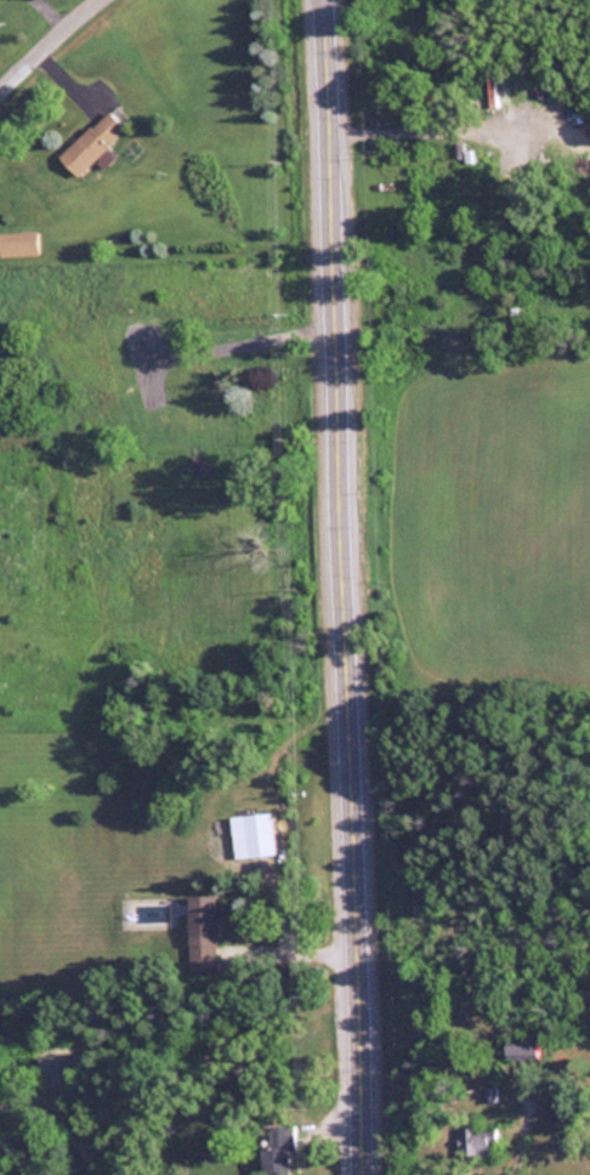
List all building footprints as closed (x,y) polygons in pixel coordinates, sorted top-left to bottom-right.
[(124,130),(105,110),(56,157),(75,177),(124,130)] [(38,255),(38,231),(0,231),(0,255),(38,255)] [(270,811),(230,815),(235,857),(275,853),(270,811)] [(189,893),(189,965),(218,965),(217,893),(189,893)] [(503,1057),(532,1057),(532,1040),(503,1040),(503,1057)] [(290,1125),(262,1125),(262,1174),(290,1174),(290,1125)] [(495,1153),(495,1127),(458,1127),(458,1153),(495,1153)]
